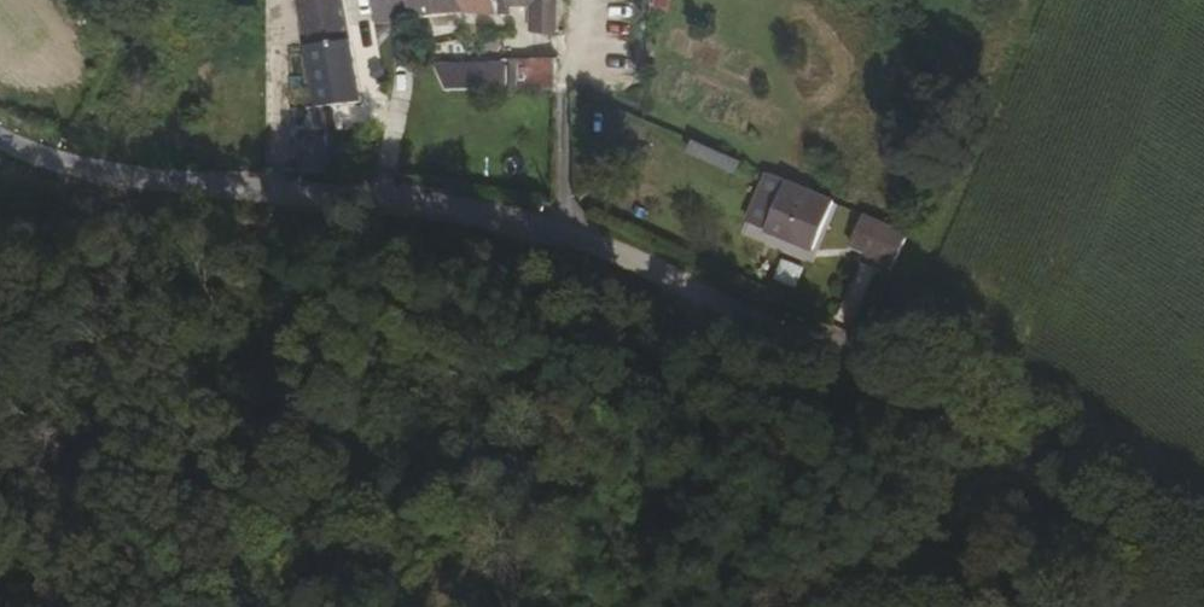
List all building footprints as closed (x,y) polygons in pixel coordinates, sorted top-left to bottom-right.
[(350,0),(308,0),(323,104),(360,97),(353,30),(350,0)] [(402,0),(350,0),(353,30),(403,30),(402,0)] [(437,26),(433,0),(402,0),(403,30),(433,26),(437,26)] [(500,21),(496,0),(462,0),(465,23),(500,21)] [(553,57),(555,35),(536,34),(534,56),(553,57)] [(512,58),(511,88),(556,89),(557,60),(512,58)] [(448,88),(509,86),(508,64),(447,66),(448,88)] [(769,229),(783,197),(763,188),(749,220),(769,229)] [(773,254),(799,264),(818,204),(790,195),(773,254)] [(782,260),(777,282),(802,287),(806,265),(782,260)]
